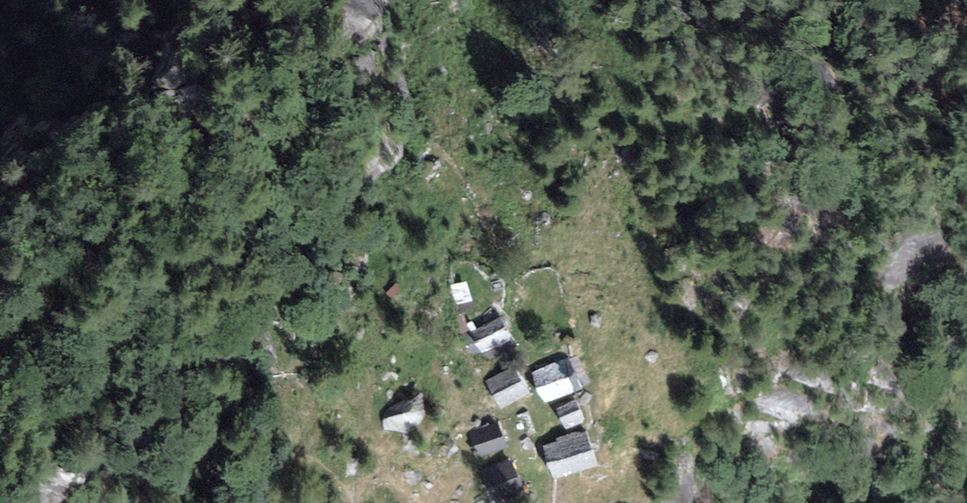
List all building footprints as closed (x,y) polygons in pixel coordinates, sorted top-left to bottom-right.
[(474,306),(467,282),(453,286),(460,310),(474,306)] [(517,342),(502,316),(470,334),(485,360),(517,342)] [(567,353),(529,371),(543,402),(581,384),(567,353)] [(529,389),(514,365),(485,383),(501,408),(529,389)] [(574,398),(549,410),(557,427),(582,415),(574,398)] [(508,445),(500,423),(469,433),(477,456),(508,445)] [(585,426),(540,445),(555,480),(600,461),(585,426)] [(523,485),(513,458),(480,470),(491,497),(523,485)]
